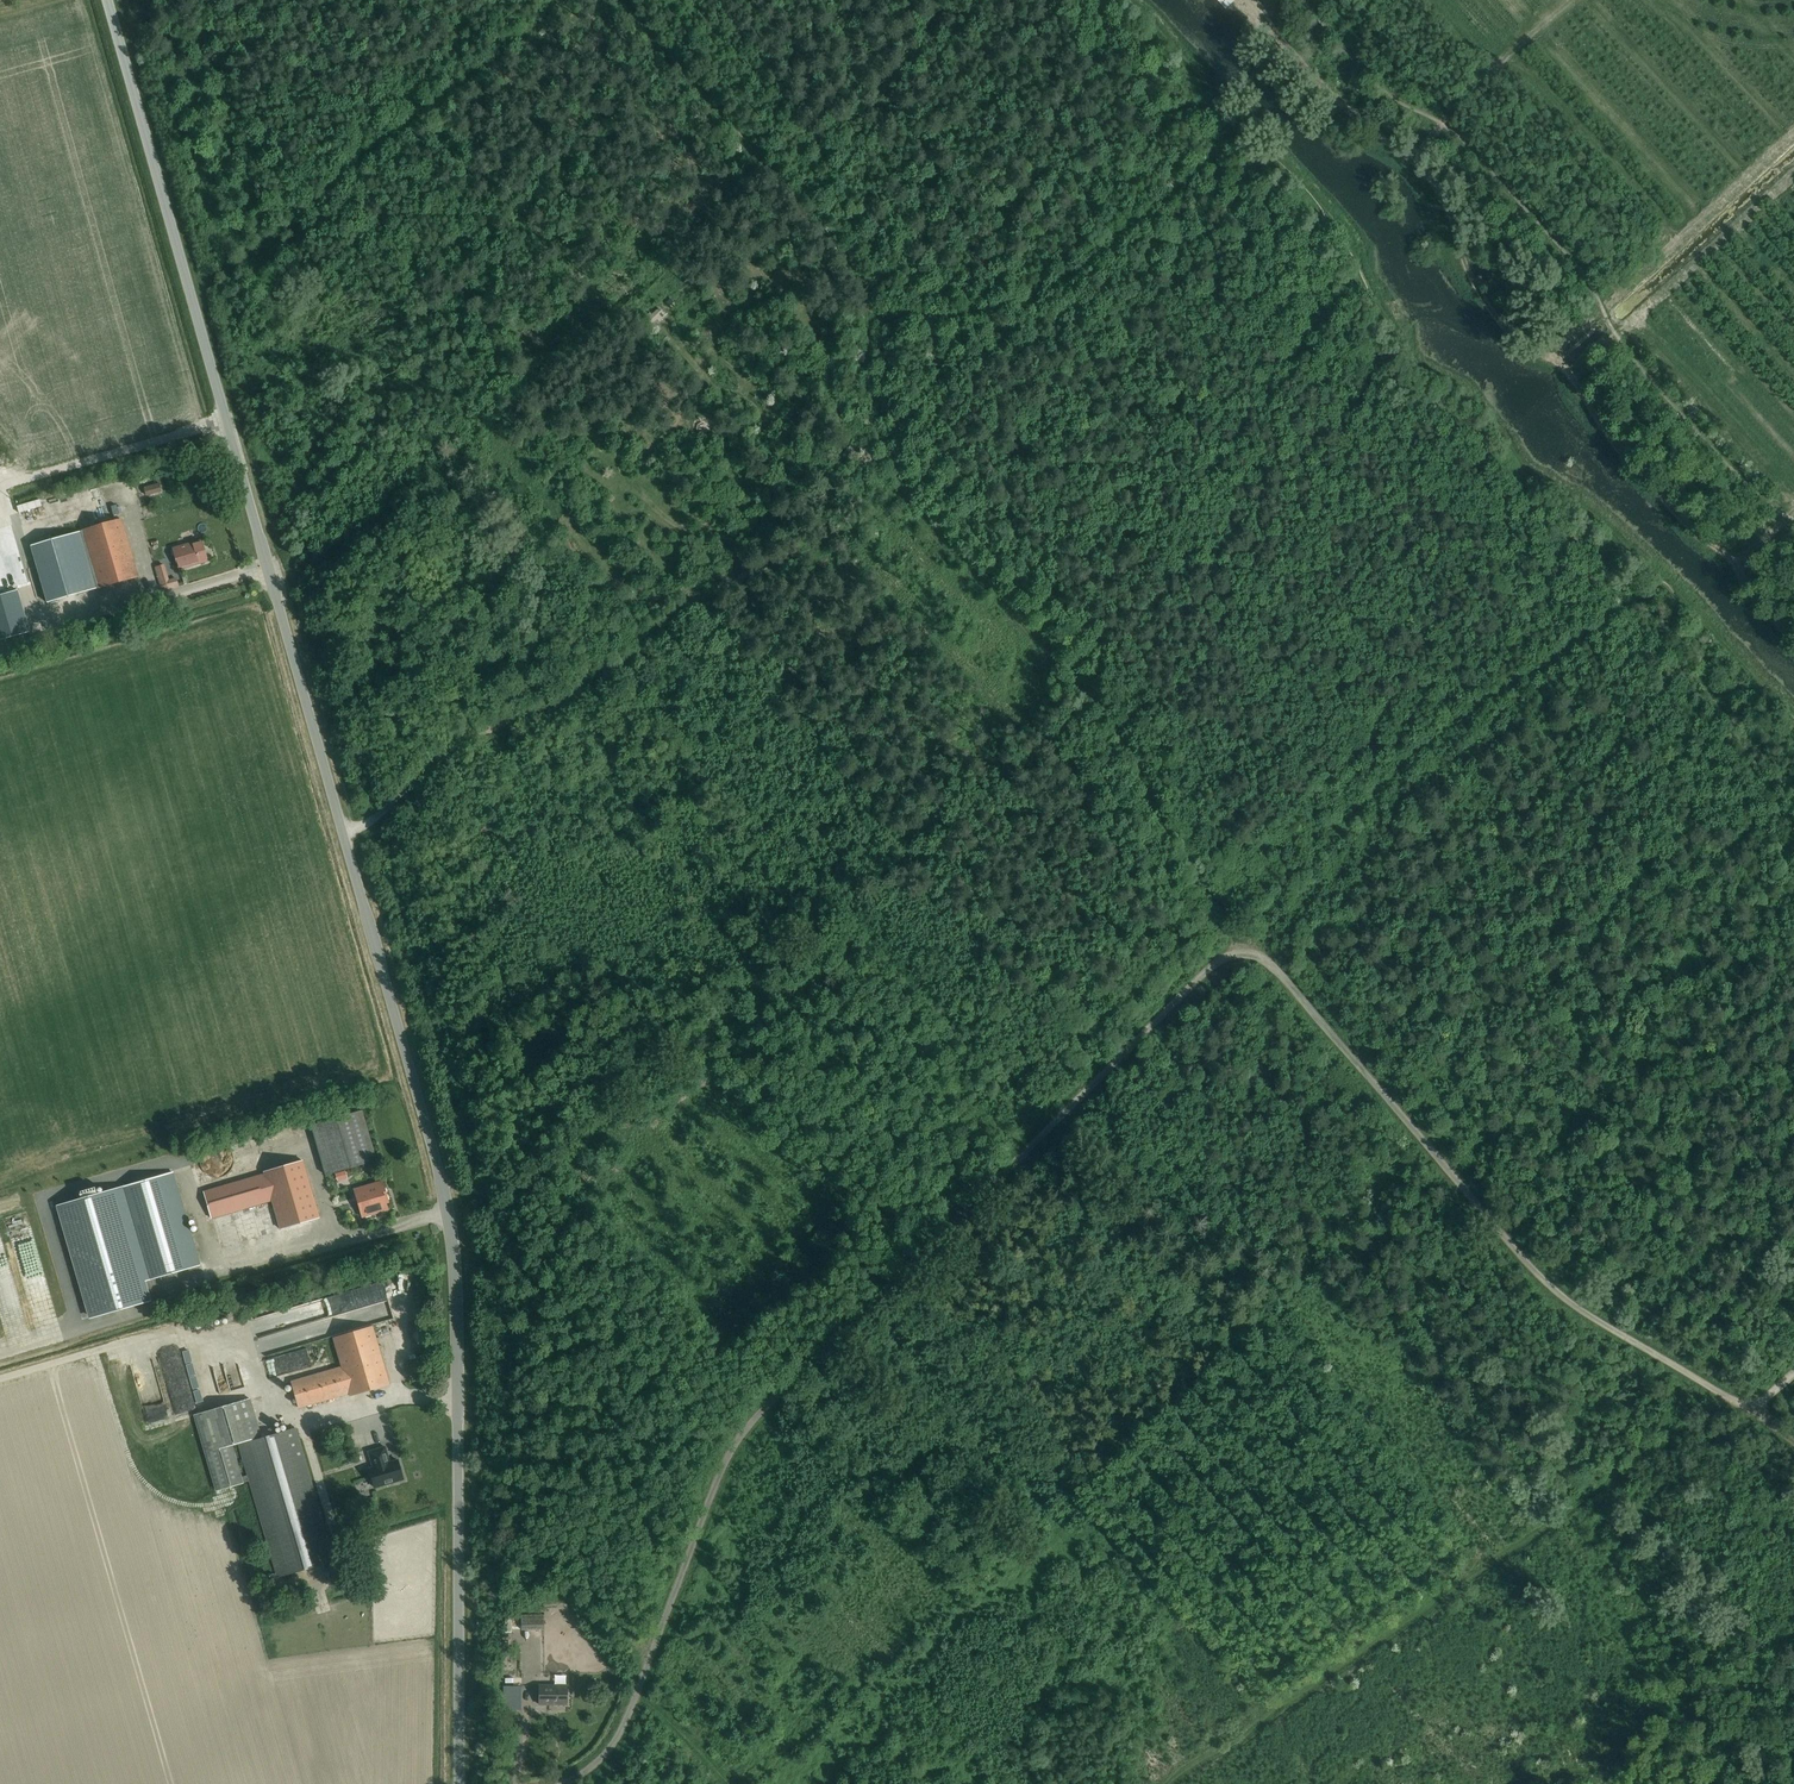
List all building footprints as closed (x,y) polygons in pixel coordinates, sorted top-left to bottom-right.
[(645,313),(652,322),(664,312),(658,303),(653,307),(645,313)] [(151,478),(153,485),(167,481),(165,474),(151,478)] [(151,486),(153,491),(170,487),(168,481),(151,486)] [(28,506),(33,515),(49,507),(44,497),(28,506)] [(80,507),(58,513),(61,523),(83,517),(80,507)] [(82,531),(83,533),(99,588),(138,576),(121,519),(82,531)] [(83,533),(31,548),(47,603),(99,588),(83,533)] [(179,569),(207,561),(201,540),(173,548),(179,569)] [(0,595),(0,640),(29,632),(17,590),(0,595)] [(326,1175),(376,1160),(361,1110),(311,1125),(326,1175)] [(280,1229),(319,1217),(302,1160),(263,1172),(264,1174),(203,1192),(211,1218),(271,1200),(280,1229)] [(143,1281),(200,1264),(173,1173),(116,1189),(143,1281)] [(360,1210),(388,1202),(382,1181),(354,1189),(360,1210)] [(148,1300),(143,1281),(116,1189),(59,1206),(91,1317),(148,1300)] [(415,1271),(394,1273),(396,1288),(416,1286),(415,1271)] [(18,1305),(18,1289),(6,1289),(6,1305),(18,1305)] [(41,1325),(44,1335),(53,1332),(50,1323),(41,1325)] [(332,1369),(291,1381),(299,1408),(349,1393),(350,1395),(389,1384),(372,1326),(324,1341),(332,1369)] [(146,1366),(148,1399),(159,1398),(157,1365),(146,1366)] [(262,1438),(250,1398),(195,1414),(217,1490),(249,1481),(239,1445),(262,1438)] [(239,1445),(249,1481),(277,1577),(334,1560),(295,1428),(262,1438),(239,1445)] [(388,1458),(385,1447),(368,1451),(373,1467),(369,1468),(374,1487),(403,1479),(397,1460),(388,1462),(387,1458),(388,1458)] [(521,1615),(521,1629),(544,1629),(543,1614),(521,1615)] [(567,1704),(567,1685),(539,1685),(539,1704),(567,1704)]
